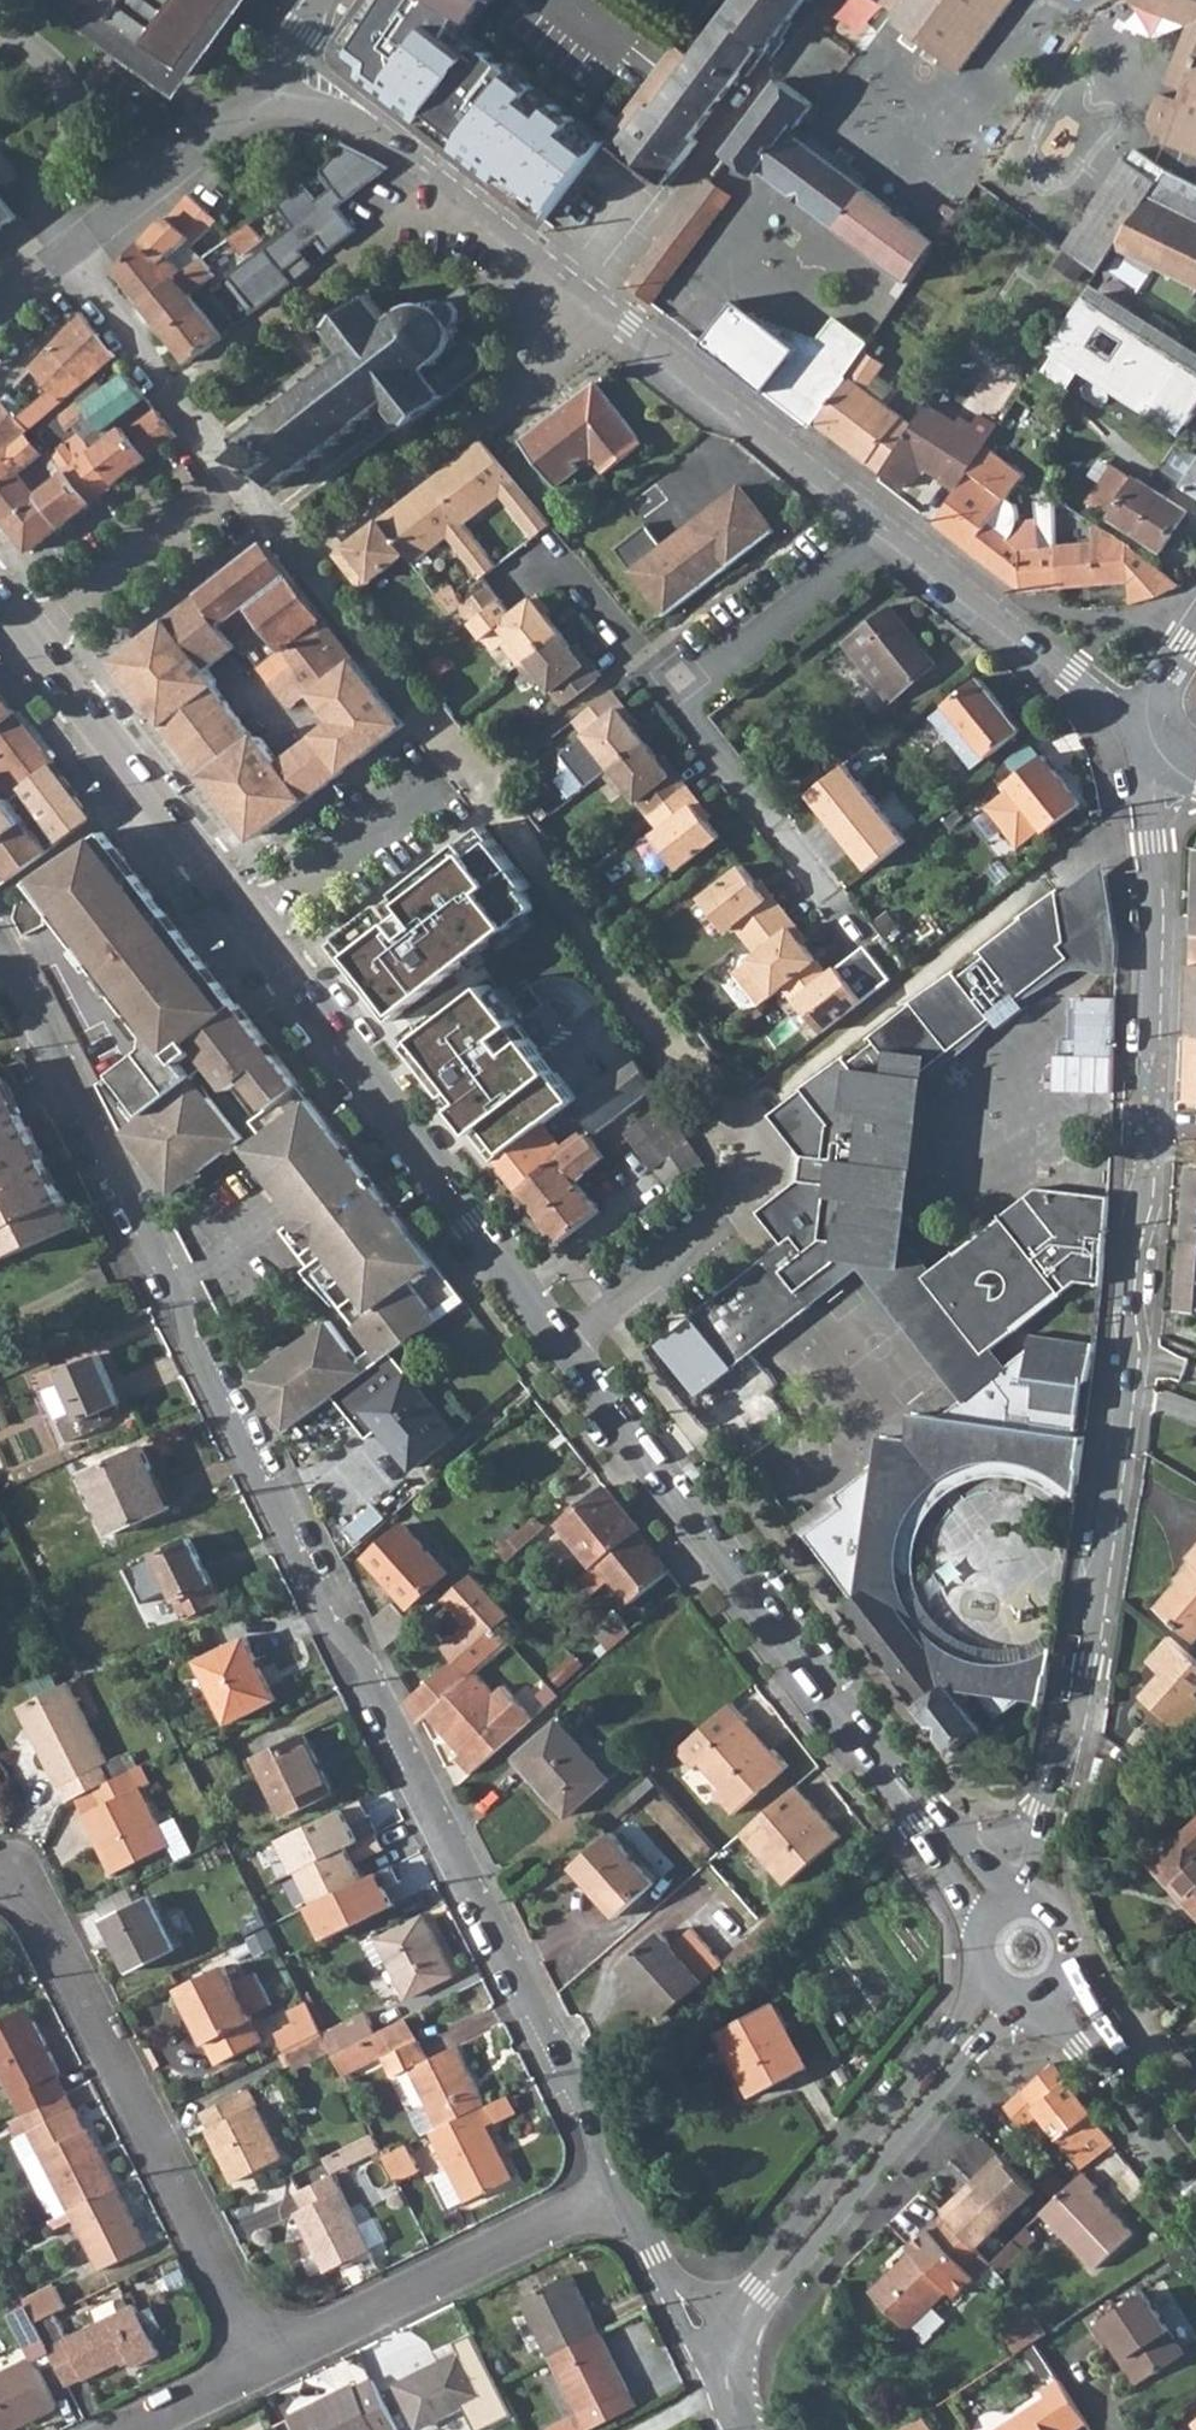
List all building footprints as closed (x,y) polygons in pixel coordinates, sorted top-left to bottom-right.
[(69,5),(115,39),(121,31),(134,41),(128,49),(172,81),(196,50),(193,48),(200,37),(202,39),(230,0),(73,0),(69,5)] [(453,153),(510,80),(462,45),(470,32),(425,0),(374,0),(345,46),(372,72),(365,83),(453,153)] [(470,32),(492,0),(425,0),(470,32)] [(763,43),(754,56),(759,60),(804,0),(734,0),(724,14),(763,43)] [(864,57),(896,12),(882,2),(879,0),(840,0),(822,28),(864,57)] [(882,2),(896,12),(900,25),(963,70),(1015,0),(884,0),(882,2)] [(1135,1),(1190,24),(1195,26),(1195,0),(1134,0),(1135,1)] [(606,138),(617,146),(615,149),(627,159),(654,179),(664,186),(697,142),(693,139),(742,73),(747,76),(759,60),(754,56),(763,43),(724,14),(705,39),(691,57),(675,45),(659,67),(606,138)] [(1181,98),(1195,59),(1195,26),(1190,24),(1163,91),(1181,98)] [(1151,120),(1155,129),(1167,134),(1164,141),(1195,154),(1195,59),(1181,98),(1163,91),(1151,120)] [(726,155),(755,178),(759,173),(910,284),(938,240),(928,234),(790,132),(796,123),(800,126),(816,103),(782,79),(726,155)] [(453,153),(546,226),(609,155),(510,80),(453,153)] [(331,167),(360,184),(362,183),(374,160),(342,145),(331,167)] [(1062,247),(1097,273),(1114,248),(1157,183),(1122,158),(1062,247)] [(627,159),(622,165),(650,184),(654,179),(627,159)] [(201,179),(213,189),(225,175),(213,167),(201,179)] [(1166,169),(1157,183),(1114,248),(1195,290),(1195,184),(1166,169)] [(628,285),(653,303),(731,199),(707,180),(628,285)] [(196,205),(218,222),(226,214),(205,195),(196,205)] [(16,216),(0,196),(0,229),(16,216)] [(141,303),(177,277),(172,271),(165,263),(179,251),(187,244),(201,260),(230,239),(233,237),(218,222),(196,205),(188,197),(170,217),(167,216),(117,272),(141,303)] [(928,234),(938,240),(948,227),(938,219),(928,234)] [(230,239),(242,256),(260,243),(248,227),(233,237),(230,239)] [(268,247),(228,276),(255,311),(297,278),(274,252),(268,247)] [(165,263),(172,271),(185,259),(179,251),(165,263)] [(141,303),(189,364),(222,337),(195,300),(191,295),(214,277),(201,260),(177,277),(141,303)] [(1195,371),(1195,347),(1095,283),(1084,300),(1195,371)] [(276,401),(280,406),(267,415),(264,411),(259,415),(262,419),(244,432),(241,429),(235,434),(238,437),(235,440),(239,445),(242,442),(246,447),(243,450),(247,455),(250,453),(266,472),(263,474),(266,479),(269,477),(273,482),(270,485),(274,489),(276,486),(279,491),(284,486),(282,483),(300,469),(302,472),(307,468),(305,465),(318,455),(321,458),(326,454),(323,450),(334,442),(337,445),(342,441),(340,438),(351,429),(354,433),(359,428),(356,426),(367,417),(370,421),(374,417),(372,414),(385,404),(402,427),(402,431),(407,432),(409,425),(444,398),(449,399),(450,393),(481,370),(483,355),(473,344),(455,342),(455,335),(459,335),(459,330),(455,330),(453,327),(479,307),(464,287),(439,306),(432,304),(433,299),(426,299),(426,303),(420,304),(410,307),(406,303),(402,307),(404,310),(389,321),(372,299),(373,292),(366,291),(365,299),(331,325),(323,324),(322,331),(330,333),(347,354),(334,364),(330,360),(326,364),(330,369),(320,376),(316,371),(310,376),(314,380),(302,389),(299,385),(293,389),(297,392),(286,401),(282,397),(276,401)] [(742,300),(708,341),(813,422),(874,342),(839,316),(822,336),(767,317),(742,300)] [(1183,437),(1195,415),(1195,371),(1084,300),(1050,351),(1183,437)] [(50,348),(68,367),(96,336),(79,316),(50,348)] [(68,367),(85,386),(115,359),(96,336),(68,367)] [(24,440),(54,413),(85,386),(68,367),(50,348),(30,370),(49,391),(19,419),(1,402),(0,404),(0,461),(24,440)] [(1038,370),(1052,379),(1060,367),(1046,358),(1038,370)] [(1028,386),(1061,407),(1070,391),(1052,379),(1038,370),(1028,386)] [(58,419),(71,436),(75,431),(94,416),(106,433),(118,423),(148,401),(126,374),(105,392),(100,385),(58,419)] [(815,424),(882,474),(913,425),(850,378),(815,424)] [(521,443),(556,487),(594,458),(604,471),(640,441),(594,384),(521,443)] [(92,453),(116,485),(176,438),(148,401),(118,423),(123,429),(92,453)] [(882,474),(905,488),(921,464),(957,489),(986,447),(986,442),(926,405),(913,425),(882,474)] [(39,436),(53,455),(61,448),(46,430),(39,436)] [(75,431),(71,436),(72,438),(66,443),(82,463),(67,474),(91,505),(102,496),(116,485),(92,453),(75,431)] [(41,452),(37,446),(32,450),(24,440),(0,461),(0,488),(41,452)] [(433,486),(463,525),(501,495),(536,540),(554,527),(483,441),(451,467),(454,471),(433,486)] [(43,498),(64,526),(91,505),(67,474),(82,463),(66,443),(61,448),(53,455),(62,467),(52,475),(57,483),(41,495),(43,498)] [(1195,493),(1195,455),(1182,445),(1164,472),(1195,493)] [(934,525),(1020,592),(1060,589),(1056,546),(1024,549),(1014,539),(990,521),(1006,499),(1024,475),(986,447),(957,489),(934,525)] [(8,525),(43,498),(41,495),(57,483),(52,475),(42,462),(46,458),(41,452),(0,488),(0,513),(8,525)] [(1088,502),(1109,515),(1107,519),(1162,554),(1188,513),(1134,478),(1132,481),(1111,466),(1088,502)] [(450,535),(483,580),(498,569),(474,539),(463,525),(433,486),(430,482),(400,506),(402,510),(381,525),(404,554),(411,563),(450,535)] [(666,549),(648,527),(617,552),(669,618),(776,533),(742,489),(691,530),(698,539),(674,559),(666,549)] [(8,525),(30,552),(64,526),(43,498),(8,525)] [(1024,549),(1056,546),(1052,502),(1036,503),(1038,521),(1019,523),(1017,509),(1015,505),(1006,499),(990,521),(1014,539),(1024,549)] [(336,555),(341,561),(345,557),(354,569),(351,573),(361,586),(404,554),(381,525),(379,521),(336,555)] [(1056,546),(1060,589),(1130,582),(1127,546),(1102,527),(1094,527),(1095,543),(1056,546)] [(666,549),(674,559),(698,539),(691,530),(666,549)] [(198,592),(219,619),(223,617),(233,629),(255,612),(264,625),(282,647),(292,662),(267,680),(292,704),(310,692),(354,658),(263,541),(236,562),(225,571),(198,592)] [(438,599),(453,618),(464,609),(467,607),(452,588),(438,599)] [(464,609),(476,624),(502,604),(490,588),(467,607),(464,609)] [(112,662),(135,691),(141,684),(170,721),(162,727),(177,747),(200,777),(208,771),(239,811),(231,817),(252,844),(406,724),(354,658),(310,692),(333,721),(280,762),(259,736),(252,735),(213,687),(213,678),(206,668),(238,644),(219,619),(198,592),(112,662)] [(476,624),(499,653),(508,646),(523,665),(562,634),(535,600),(512,617),(502,604),(476,624)] [(840,643),(875,685),(888,702),(890,704),(936,667),(887,607),(840,643)] [(233,629),(245,638),(264,625),(255,612),(233,629)] [(523,665),(539,685),(547,679),(567,706),(600,681),(562,634),(523,665)] [(256,668),(267,680),(292,662),(282,647),(256,668)] [(932,718),(973,768),(1021,729),(981,680),(932,718)] [(135,691),(162,727),(170,721),(141,684),(135,691)] [(875,685),(865,692),(879,709),(888,702),(875,685)] [(14,711),(0,693),(0,724),(14,711)] [(579,720),(599,747),(593,753),(609,774),(648,744),(610,695),(579,720)] [(61,842),(95,817),(66,779),(30,731),(14,711),(0,724),(0,777),(8,771),(23,791),(61,842)] [(833,777),(846,767),(876,744),(865,729),(821,762),(833,777)] [(609,774),(625,793),(632,787),(642,801),(674,775),(648,744),(609,774)] [(846,767),(860,784),(888,761),(876,744),(846,767)] [(1047,833),(1082,804),(1042,755),(1007,783),(1010,787),(985,806),(1019,849),(1044,829),(1047,833)] [(814,792),(828,809),(860,784),(846,767),(833,777),(814,792)] [(0,777),(0,788),(10,801),(23,791),(8,771),(0,777)] [(218,800),(231,817),(239,811),(208,771),(200,777),(218,800)] [(642,801),(653,815),(685,790),(674,775),(642,801)] [(653,815),(664,830),(657,835),(682,867),(722,836),(685,790),(653,815)] [(0,838),(0,884),(45,852),(24,822),(0,838)] [(483,827),(448,855),(473,887),(457,900),(484,937),(486,935),(522,906),(532,898),(528,891),(531,889),(483,827)] [(50,866),(30,880),(149,1033),(147,1046),(114,1073),(146,1113),(194,1075),(209,1064),(229,1090),(244,1079),(268,1108),(299,1084),(277,1055),(256,1028),(242,1010),(228,991),(216,975),(204,960),(191,942),(146,883),(106,832),(54,864),(50,866)] [(432,868),(457,900),(473,887),(448,855),(432,868)] [(750,938),(782,913),(745,866),(706,897),(731,929),(739,924),(750,938)] [(902,1193),(894,1192),(907,1087),(1069,959),(1060,947),(1066,943),(1056,893),(1020,918),(1021,920),(979,953),(984,959),(958,979),(954,973),(911,1004),(912,1006),(870,1038),(875,1045),(849,1065),(844,1059),(801,1089),(803,1091),(771,1117),(803,1158),(800,1180),(759,1213),(784,1244),(693,1317),(732,1368),(809,1308),(796,1293),(838,1260),(893,1267),(902,1193)] [(368,918),(394,951),(410,939),(384,906),(368,918)] [(486,935),(502,956),(537,927),(522,906),(486,935)] [(737,972),(763,1005),(780,992),(785,987),(819,960),(782,913),(750,938),(762,952),(737,972)] [(368,918),(332,948),(386,1017),(437,976),(410,939),(394,951),(368,918)] [(475,945),(499,975),(510,966),(502,956),(486,935),(484,937),(475,945)] [(785,987),(797,1002),(799,1001),(824,1032),(892,979),(865,946),(831,976),(819,960),(785,987)] [(443,972),(448,978),(461,968),(456,960),(443,972)] [(386,1017),(428,1073),(438,1065),(463,1099),(469,1094),(499,1133),(493,1138),(507,1154),(556,1119),(496,1041),(503,1034),(483,1010),(474,1018),(465,1025),(451,1008),(460,1000),(463,998),(448,978),(443,972),(437,976),(386,1017)] [(1072,1052),(1116,1055),(1120,995),(1076,992),(1072,1052)] [(460,1000),(451,1008),(465,1025),(474,1018),(460,1000)] [(1187,1100),(1195,1100),(1195,1037),(1190,1037),(1187,1100)] [(508,1176),(519,1190),(558,1159),(588,1136),(592,1133),(594,1135),(640,1100),(656,1088),(637,1058),(556,1119),(507,1154),(497,1162),(508,1176)] [(0,1260),(76,1226),(13,1097),(0,1071),(0,1259),(0,1260)] [(114,1073),(100,1084),(101,1087),(123,1131),(146,1113),(114,1073)] [(146,1113),(123,1131),(172,1193),(242,1137),(194,1075),(146,1113)] [(464,1301),(299,1084),(268,1108),(253,1120),(270,1143),(261,1149),(281,1175),(327,1236),(302,1254),(373,1348),(358,1359),(330,1321),(251,1378),(288,1429),(334,1395),(391,1353),(464,1301)] [(651,1115),(661,1130),(675,1119),(666,1104),(651,1115)] [(629,1132),(639,1145),(657,1169),(691,1143),(689,1138),(675,1119),(661,1130),(651,1115),(629,1132)] [(558,1159),(569,1173),(583,1163),(589,1173),(606,1158),(588,1136),(558,1159)] [(657,1169),(671,1189),(705,1163),(691,1143),(657,1169)] [(519,1190),(540,1218),(580,1186),(569,1173),(558,1159),(519,1190)] [(1195,1244),(1195,1169),(1187,1168),(1182,1243),(1195,1244)] [(327,1236),(281,1175),(275,1180),(301,1215),(282,1229),(302,1254),(327,1236)] [(540,1218),(560,1243),(599,1212),(580,1186),(540,1218)] [(1077,1280),(1101,1283),(1107,1196),(1035,1187),(923,1278),(984,1354),(1077,1280)] [(1177,1308),(1195,1309),(1195,1244),(1182,1243),(1177,1308)] [(1028,1347),(939,1418),(914,1415),(910,1443),(881,1440),(878,1465),(834,1500),(841,1511),(806,1538),(855,1599),(844,1608),(956,1752),(984,1731),(964,1705),(970,1699),(957,1683),(953,1685),(875,1584),(878,1571),(911,1576),(927,1466),(1076,1484),(1085,1421),(1073,1431),(1080,1378),(1085,1378),(1091,1348),(1043,1342),(1044,1338),(1030,1336),(1028,1347)] [(1043,1342),(1091,1348),(1093,1344),(1044,1338),(1043,1342)] [(391,1353),(334,1395),(367,1438),(380,1427),(414,1468),(456,1433),(392,1353),(391,1353)] [(43,1393),(66,1443),(105,1426),(99,1413),(119,1404),(97,1357),(58,1375),(62,1383),(43,1393)] [(131,1453),(139,1471),(146,1468),(165,1510),(169,1508),(170,1507),(144,1447),(131,1453)] [(131,1453),(85,1474),(112,1534),(165,1510),(146,1468),(139,1471),(131,1453)] [(369,1511),(381,1525),(406,1503),(411,1500),(399,1486),(369,1511)] [(559,1524),(592,1567),(636,1531),(640,1528),(607,1487),(559,1524)] [(799,1529),(806,1538),(841,1511),(834,1500),(799,1529)] [(510,1538),(519,1549),(543,1527),(534,1517),(519,1531),(510,1538)] [(503,1544),(510,1538),(519,1531),(512,1524),(497,1537),(503,1544)] [(367,1559),(410,1607),(447,1573),(404,1525),(367,1559)] [(581,1577),(590,1589),(593,1593),(607,1582),(608,1573),(630,1601),(666,1571),(636,1531),(592,1567),(581,1577)] [(140,1564),(149,1583),(165,1575),(186,1618),(219,1602),(189,1541),(140,1564)] [(1187,1559),(1194,1565),(1195,1567),(1195,1549),(1187,1559)] [(1184,1583),(1195,1570),(1195,1567),(1194,1565),(1181,1580),(1184,1583)] [(1157,1608),(1195,1642),(1195,1640),(1195,1570),(1184,1583),(1181,1580),(1176,1586),(1157,1608)] [(468,1627),(442,1649),(452,1661),(467,1678),(473,1673),(506,1642),(494,1628),(507,1616),(471,1573),(443,1597),(468,1627)] [(562,1593),(572,1605),(590,1589),(581,1577),(562,1593)] [(372,1622),(391,1643),(410,1626),(391,1605),(372,1622)] [(613,1649),(631,1632),(616,1613),(596,1629),(613,1649)] [(1147,1661),(1161,1673),(1141,1696),(1185,1734),(1195,1722),(1195,1660),(1169,1636),(1147,1661)] [(199,1662),(229,1724),(276,1700),(246,1639),(199,1662)] [(404,1702),(415,1724),(425,1715),(467,1678),(452,1661),(404,1702)] [(467,1678),(425,1715),(460,1754),(455,1758),(470,1774),(530,1721),(501,1688),(491,1696),(473,1673),(467,1678)] [(111,1781),(130,1772),(122,1756),(109,1763),(68,1683),(20,1706),(61,1787),(103,1766),(111,1781)] [(978,1694),(999,1720),(1026,1700),(978,1694)] [(747,1719),(732,1702),(677,1750),(693,1768),(699,1762),(722,1787),(716,1793),(734,1814),(788,1766),(773,1749),(769,1753),(743,1724),(747,1719)] [(571,1710),(517,1758),(568,1816),(621,1768),(571,1710)] [(256,1759),(285,1817),(334,1794),(304,1735),(256,1759)] [(1112,1760),(1110,1759),(1097,1758),(1094,1759),(1091,1779),(1093,1780),(1109,1783),(1112,1761),(1112,1760)] [(93,1833),(99,1831),(110,1853),(105,1855),(114,1873),(168,1847),(159,1828),(140,1790),(151,1784),(142,1766),(130,1772),(111,1781),(95,1789),(103,1805),(84,1815),(93,1833)] [(842,1837),(797,1786),(743,1833),(756,1848),(760,1844),(777,1863),(772,1867),(787,1884),(842,1837)] [(346,1814),(280,1847),(294,1880),(299,1879),(314,1910),(365,1887),(357,1867),(386,1852),(377,1836),(361,1843),(346,1814)] [(1152,1861),(1195,1909),(1195,1821),(1152,1861)] [(168,1847),(177,1864),(193,1856),(177,1824),(171,1823),(159,1828),(168,1847)] [(93,1833),(105,1855),(110,1853),(99,1831),(93,1833)] [(571,1868),(573,1871),(615,1918),(654,1883),(611,1833),(571,1868)] [(236,1862),(247,1885),(274,1872),(264,1849),(236,1862)] [(365,1887),(314,1910),(307,1913),(324,1946),(398,1912),(381,1878),(365,1887)] [(151,1900),(163,1927),(179,1920),(166,1894),(161,1897),(160,1896),(151,1900)] [(151,1900),(150,1898),(106,1920),(131,1972),(175,1950),(172,1945),(166,1932),(163,1927),(151,1900)] [(406,1925),(410,1932),(426,1925),(423,1917),(406,1925)] [(768,1918),(747,1942),(757,1952),(779,1929),(768,1918)] [(406,1925),(366,1945),(376,1965),(388,1960),(407,1998),(452,1975),(426,1925),(410,1932),(406,1925)] [(166,1932),(172,1945),(177,1943),(170,1929),(166,1932)] [(620,1966),(665,2016),(722,1964),(691,1930),(672,1946),(659,1932),(620,1966)] [(244,2025),(252,2021),(249,2016),(271,2005),(254,1974),(233,1985),(224,1969),(180,1990),(218,2064),(254,2046),(244,2025)] [(288,2014),(295,2028),(303,2043),(322,2033),(307,2004),(288,2014)] [(718,2034),(725,2048),(706,2058),(709,2065),(724,2064),(731,2079),(739,2074),(752,2097),(806,2066),(774,2004),(718,2034)] [(65,2095),(66,2094),(56,2077),(61,2074),(26,2007),(0,2020),(0,2067),(23,2115),(65,2095)] [(322,2034),(334,2057),(377,2035),(365,2012),(322,2034)] [(382,2061),(420,2041),(408,2019),(377,2035),(334,2057),(344,2079),(382,2061)] [(244,2025),(254,2046),(262,2042),(252,2021),(244,2025)] [(278,2035),(285,2050),(303,2043),(295,2028),(278,2035)] [(422,2137),(432,2132),(485,2105),(455,2047),(429,2060),(420,2041),(382,2061),(393,2079),(410,2070),(423,2099),(407,2107),(422,2137)] [(1003,2108),(1022,2130),(1037,2114),(1080,2170),(1115,2144),(1083,2102),(1053,2062),(1003,2108)] [(200,2114),(235,2181),(282,2159),(257,2107),(259,2106),(250,2089),(200,2114)] [(12,2120),(20,2136),(31,2130),(73,2109),(65,2095),(23,2115),(12,2120)] [(432,2132),(467,2202),(512,2180),(485,2128),(494,2123),(485,2105),(432,2132)] [(31,2130),(42,2152),(29,2158),(58,2217),(72,2210),(117,2188),(87,2128),(83,2130),(73,2109),(31,2130)] [(345,2149),(353,2165),(381,2152),(373,2134),(345,2149)] [(384,2157),(397,2183),(420,2172),(406,2144),(384,2157)] [(1000,2156),(971,2185),(1005,2220),(1034,2192),(1000,2156)] [(319,2162),(293,2173),(298,2186),(325,2176),(319,2162)] [(1039,2215),(1094,2270),(1131,2234),(1092,2193),(1095,2189),(1080,2172),(1048,2205),(1039,2215)] [(295,2214),(325,2273),(371,2250),(335,2175),(296,2194),(303,2210),(295,2214)] [(1005,2220),(971,2185),(941,2213),(942,2213),(977,2248),(1005,2220)] [(72,2210),(102,2269),(146,2247),(117,2188),(72,2210)] [(942,2213),(909,2248),(912,2251),(870,2292),(906,2329),(946,2289),(954,2296),(990,2262),(977,2248),(942,2213)] [(1012,2242),(991,2264),(1000,2274),(1022,2252),(1012,2242)] [(550,2356),(550,2355),(599,2331),(571,2276),(521,2299),(550,2356)] [(25,2303),(35,2324),(67,2308),(57,2287),(25,2303)] [(1108,2344),(1116,2339),(1129,2357),(1127,2359),(1141,2382),(1182,2354),(1142,2294),(1092,2326),(1105,2346),(1108,2344)] [(48,2348),(66,2386),(82,2378),(84,2381),(128,2358),(133,2369),(160,2355),(134,2304),(48,2348)] [(1003,2334),(1016,2355),(1032,2344),(1048,2333),(1032,2314),(1003,2334)] [(578,2410),(547,2427),(549,2429),(583,2429),(635,2403),(599,2331),(550,2355),(578,2410)] [(1108,2344),(1135,2386),(1141,2382),(1127,2359),(1129,2357),(1116,2339),(1108,2344)] [(397,2385),(418,2426),(482,2395),(461,2353),(397,2385)] [(55,2406),(34,2360),(0,2377),(0,2429),(8,2429),(55,2406)] [(357,2387),(355,2384),(289,2416),(296,2429),(399,2429),(373,2379),(357,2387)] [(1041,2391),(1045,2397),(998,2429),(1072,2429),(1085,2421),(1057,2379),(1041,2391)] [(922,2416),(900,2429),(932,2429),(922,2416)]
